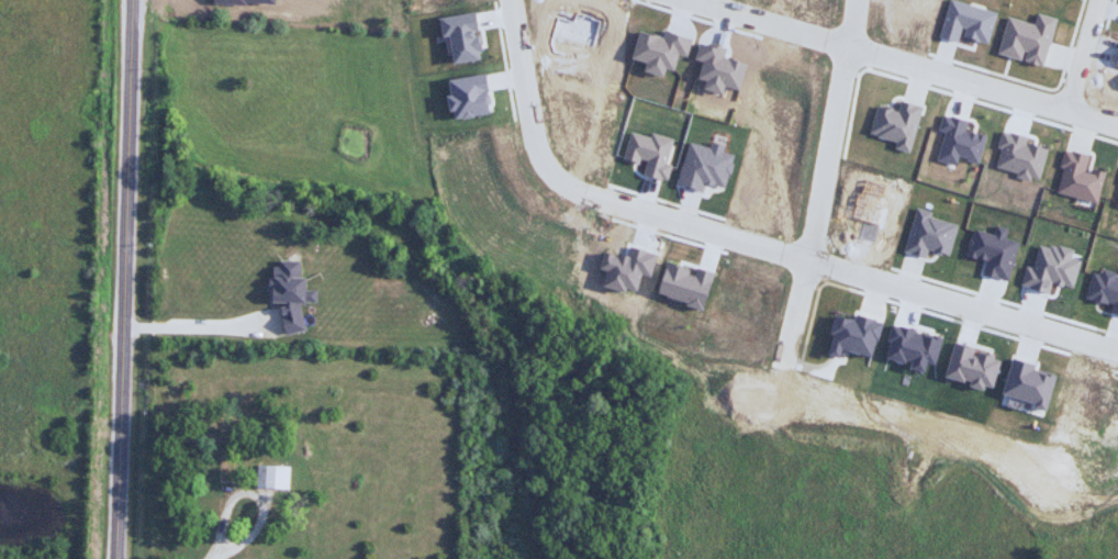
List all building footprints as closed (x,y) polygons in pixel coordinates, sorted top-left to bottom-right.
[(289,465),(256,465),(256,488),(289,488),(289,465)]
